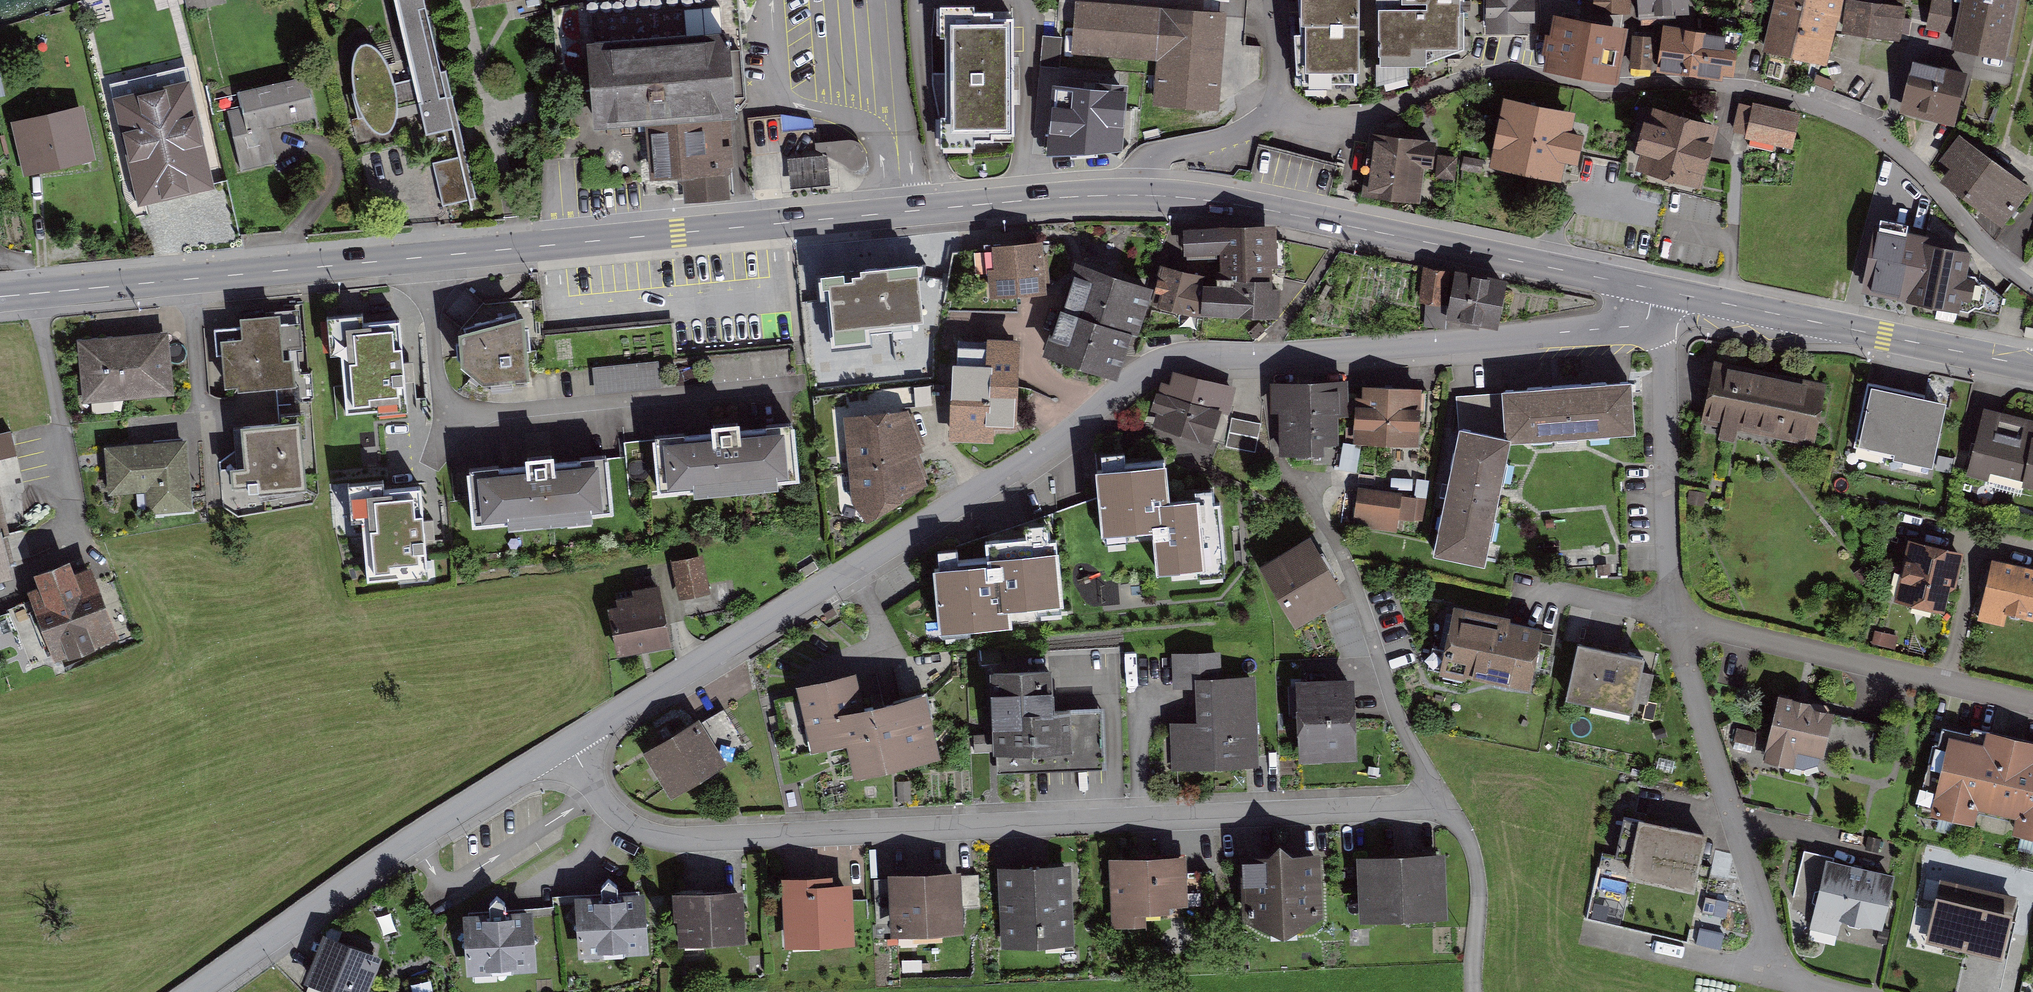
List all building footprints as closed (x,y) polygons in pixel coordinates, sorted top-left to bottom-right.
[(187,10),(227,2),(227,0),(185,0),(187,10)] [(417,78),(395,85),(391,69),(377,47),(362,46),(356,63),(354,89),(355,102),(360,122),(372,130),(391,134),(397,120),(399,101),(419,95),(425,135),(450,133),(459,157),(434,167),(445,212),(479,203),(431,0),(400,0),(417,78)] [(941,132),(1012,134),(1015,0),(996,0),(944,0),(941,132)] [(1070,42),(1158,47),(1156,89),(1215,92),(1221,0),(1073,0),(1070,42)] [(1305,88),(1324,88),(1323,81),(1357,80),(1355,0),(1302,0),(1305,88)] [(1459,0),(1428,0),(1428,4),(1380,5),(1381,62),(1426,61),(1460,44),(1459,0)] [(1528,28),(1527,16),(1532,16),(1532,0),(1490,0),(1491,28),(1528,28)] [(1597,8),(1627,8),(1627,0),(1596,0),(1597,8)] [(1642,10),(1684,9),(1684,0),(1642,0),(1642,10)] [(1796,52),(1807,6),(1783,0),(1778,0),(1767,45),(1796,52)] [(1796,52),(1822,58),(1836,0),(1783,0),(1807,6),(1796,52)] [(1870,31),(1874,4),(1848,0),(1844,28),(1870,31)] [(1965,3),(1948,0),(1939,0),(1934,27),(1960,32),(1957,44),(2001,53),(2012,0),(1966,0),(1965,3)] [(1896,35),(1900,7),(1874,4),(1870,31),(1896,35)] [(1556,15),(1549,62),(1613,72),(1620,26),(1556,15)] [(1665,27),(1660,66),(1695,71),(1696,66),(1729,70),(1732,48),(1722,47),(1724,34),(1665,27)] [(729,33),(592,43),(598,118),(639,115),(650,114),(654,170),(686,168),(688,194),(725,191),(723,160),(738,159),(729,33)] [(1651,36),(1636,35),(1634,63),(1649,64),(1651,36)] [(1906,108),(1949,118),(1959,73),(1916,63),(1906,108)] [(311,121),(303,80),(233,94),(248,170),(275,165),(268,129),(311,121)] [(1098,85),(1059,82),(1054,149),(1118,139),(1122,81),(1099,80),(1098,85)] [(113,100),(137,208),(211,192),(187,83),(113,100)] [(1506,100),(1494,159),(1554,171),(1557,154),(1572,157),(1577,132),(1562,129),(1566,112),(1506,100)] [(1759,103),(1752,136),(1797,145),(1804,113),(1759,103)] [(1655,110),(1641,162),(1698,177),(1712,125),(1655,110)] [(88,115),(17,128),(26,178),(96,165),(88,115)] [(1375,135),(1368,190),(1417,196),(1424,141),(1375,135)] [(853,136),(817,142),(849,167),(862,165),(870,156),(862,139),(853,136)] [(2025,189),(1961,138),(1945,158),(1958,169),(1949,180),(2000,220),(2025,189)] [(828,156),(788,158),(789,187),(830,185),(828,156)] [(1938,236),(1881,223),(1870,286),(1927,298),(1928,293),(1937,243),(1938,236)] [(1186,249),(1225,249),(1225,226),(1186,227),(1186,249)] [(1272,228),(1225,226),(1225,249),(1225,276),(1272,277),(1272,228)] [(987,240),(988,287),(1043,287),(1043,239),(987,240)] [(1977,254),(1937,243),(1928,293),(2025,320),(2029,302),(2005,283),(1975,274),(1977,254)] [(836,262),(840,323),(919,316),(914,256),(836,262)] [(1148,289),(1082,266),(1068,306),(1130,327),(1134,329),(1148,289)] [(1166,266),(1158,304),(1187,311),(1203,311),(1205,285),(1199,284),(1201,275),(1166,266)] [(1459,272),(1451,312),(1494,320),(1502,280),(1459,272)] [(1271,314),(1272,277),(1225,276),(1219,276),(1219,285),(1205,285),(1203,311),(1271,314)] [(1068,306),(1065,305),(1050,348),(1115,370),(1130,327),(1068,306)] [(296,310),(217,315),(220,386),(300,381),(296,310)] [(464,330),(467,374),(487,386),(531,382),(522,313),(464,330)] [(398,318),(340,323),(348,410),(406,405),(398,318)] [(166,332),(76,338),(81,402),(170,396),(166,332)] [(950,357),(945,433),(993,435),(994,420),(1016,422),(1019,381),(995,379),(996,359),(950,357)] [(1825,381),(1711,357),(1698,418),(1812,442),(1825,381)] [(1231,388),(1175,373),(1172,386),(1162,384),(1159,395),(1216,410),(1224,412),(1231,388)] [(1937,387),(1880,377),(1867,449),(1924,459),(1937,387)] [(1506,383),(1510,436),(1632,428),(1631,378),(1506,383)] [(1343,383),(1277,384),(1278,448),(1316,447),(1316,437),(1335,437),(1334,409),(1344,409),(1343,383)] [(1361,386),(1358,436),(1414,439),(1416,390),(1361,386)] [(1216,410),(1159,395),(1152,419),(1170,423),(1168,430),(1207,441),(1216,410)] [(1975,395),(1961,460),(2032,474),(2032,422),(2032,407),(1975,395)] [(302,412),(235,418),(241,490),(308,484),(302,412)] [(904,413),(848,418),(851,471),(912,451),(919,448),(904,413)] [(1255,456),(1262,431),(1236,424),(1229,448),(1255,456)] [(1510,436),(1457,426),(1433,545),(1485,556),(1510,436)] [(663,432),(664,485),(785,482),(784,429),(663,432)] [(108,449),(110,493),(143,491),(144,508),(191,506),(187,444),(108,449)] [(912,451),(851,471),(856,497),(869,515),(924,483),(912,451)] [(594,452),(478,463),(484,521),(600,510),(594,452)] [(1166,456),(1097,461),(1101,530),(1153,526),(1156,574),(1222,570),(1217,489),(1169,493),(1166,456)] [(365,571),(422,567),(417,490),(358,493),(365,571)] [(1354,529),(1415,537),(1419,505),(1359,497),(1354,529)] [(11,571),(0,521),(0,574),(11,571)] [(1900,522),(1887,586),(1948,599),(1961,535),(1900,522)] [(1261,559),(1292,619),(1345,591),(1314,531),(1261,559)] [(1971,605),(2032,618),(2032,552),(1984,542),(1971,605)] [(1059,544),(932,557),(939,625),(1065,612),(1059,544)] [(30,562),(35,575),(25,579),(35,601),(0,616),(0,676),(122,626),(94,558),(77,565),(69,546),(30,562)] [(706,566),(672,574),(681,613),(714,605),(706,566)] [(623,606),(613,608),(619,646),(664,639),(655,590),(621,596),(623,606)] [(1460,601),(1445,660),(1530,681),(1545,623),(1460,601)] [(1659,654),(1576,634),(1561,697),(1644,717),(1659,654)] [(987,667),(990,749),(1069,746),(1068,702),(1057,702),(1056,664),(987,667)] [(853,674),(801,686),(814,744),(851,736),(858,769),(932,752),(920,696),(861,709),(853,674)] [(1174,721),(1175,764),(1256,762),(1253,675),(1196,677),(1197,721),(1174,721)] [(1301,682),(1303,754),(1352,753),(1350,681),(1301,682)] [(1782,697),(1768,756),(1789,761),(1793,744),(1822,751),(1832,708),(1782,697)] [(1928,798),(2032,823),(2032,724),(1985,712),(1981,727),(1947,719),(1928,798)] [(703,719),(643,749),(667,796),(726,766),(703,719)] [(1695,889),(1708,829),(1637,813),(1623,873),(1695,889)] [(1241,841),(1241,902),(1283,920),(1318,901),(1318,841),(1241,841)] [(1892,872),(1817,855),(1802,923),(1876,941),(1892,872)] [(1363,858),(1365,913),(1439,911),(1437,856),(1363,858)] [(1114,861),(1116,920),(1143,919),(1142,909),(1183,907),(1181,858),(1114,861)] [(997,868),(1003,940),(1076,935),(1070,862),(997,868)] [(886,871),(889,930),(962,926),(959,867),(886,871)] [(787,884),(788,941),(855,940),(853,882),(787,884)] [(2010,896),(1944,882),(1932,937),(1998,952),(2010,896)] [(672,889),(674,940),(744,937),(742,886),(672,889)] [(572,898),(576,954),(649,949),(645,893),(572,898)] [(460,909),(463,967),(537,963),(534,905),(460,909)] [(330,928),(303,980),(327,991),(371,991),(389,958),(330,928)]
